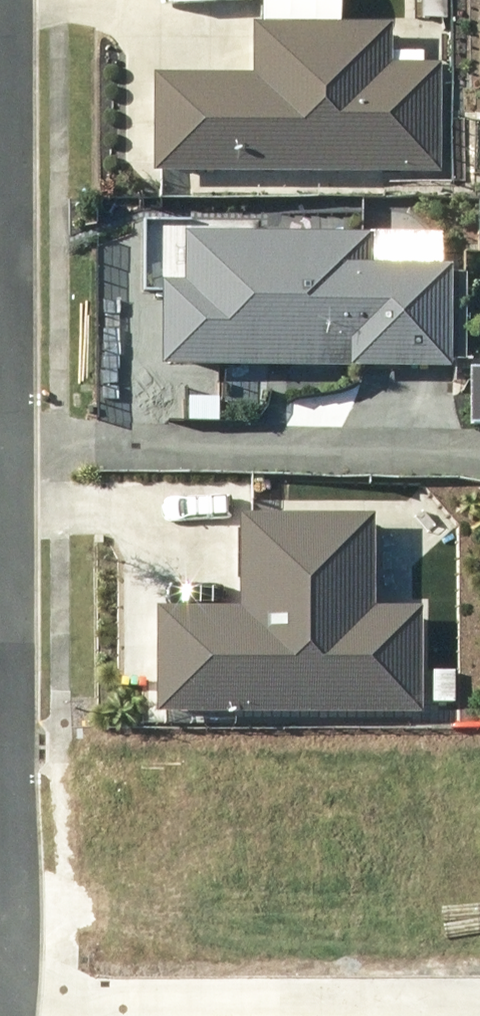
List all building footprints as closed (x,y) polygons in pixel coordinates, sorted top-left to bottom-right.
[(382,27),(242,24),(241,73),(147,71),(145,166),(433,172),(435,62),(381,61),(382,27)] [(362,234),(172,230),(171,285),(148,284),(147,363),(435,369),(437,275),(361,273),(362,234)] [(366,515),(230,512),(228,608),(146,607),(144,709),(409,714),(412,605),(364,604),(366,515)]
